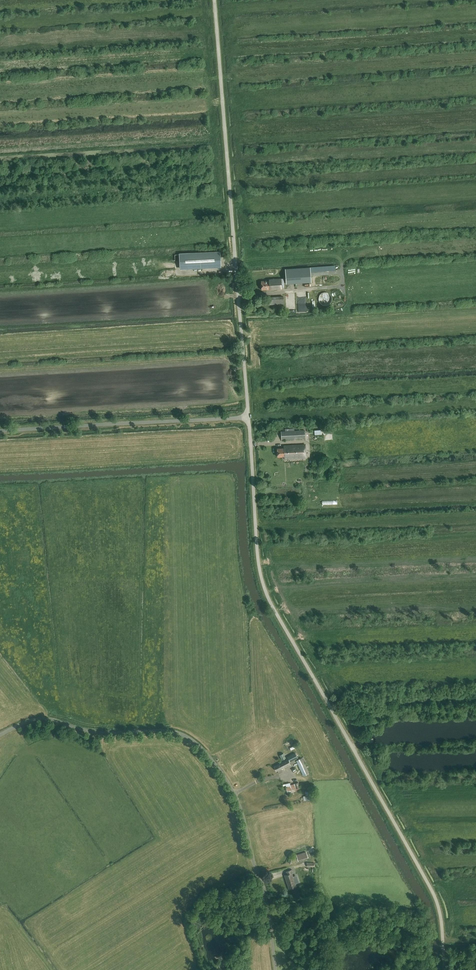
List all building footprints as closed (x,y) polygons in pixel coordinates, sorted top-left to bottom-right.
[(180,254),(180,268),(221,266),(220,252),(180,254)] [(310,268),(285,269),(286,283),(311,282),(310,268)] [(269,280),(261,281),(261,290),(282,289),(282,287),(285,287),(285,278),(280,278),(280,279),(269,279),(269,280)] [(325,305),(326,305),(327,305),(328,305),(329,304),(330,303),(331,302),(331,301),(332,301),(332,300),(332,299),(332,298),(332,297),(331,296),(331,295),(330,294),(329,293),(328,292),(327,292),(326,292),(325,292),(323,292),(322,293),(321,293),(320,294),(319,295),(319,296),(318,297),(318,298),(318,299),(318,300),(319,300),(319,301),(319,302),(320,303),(320,304),(321,304),(322,304),(322,305),(323,305),(324,305),(325,305)] [(284,305),(284,297),(272,298),(272,305),(284,305)] [(295,431),(294,429),(284,429),(284,431),(281,431),(282,439),(305,438),(305,430),(295,431)] [(306,457),(305,444),(284,445),(284,448),(277,448),(277,456),(284,456),(284,458),(306,457)] [(295,753),(287,757),(290,762),(298,758),(295,753)] [(307,768),(310,767),(307,760),(304,761),(303,762),(302,758),(296,761),(303,775),(309,773),(307,769),(307,768)] [(281,769),(290,764),(288,759),(279,763),(279,764),(274,766),(276,771),(281,768),(281,769)] [(287,875),(285,876),(289,889),(296,887),(292,873),(293,873),(292,869),(286,871),(287,875)]
